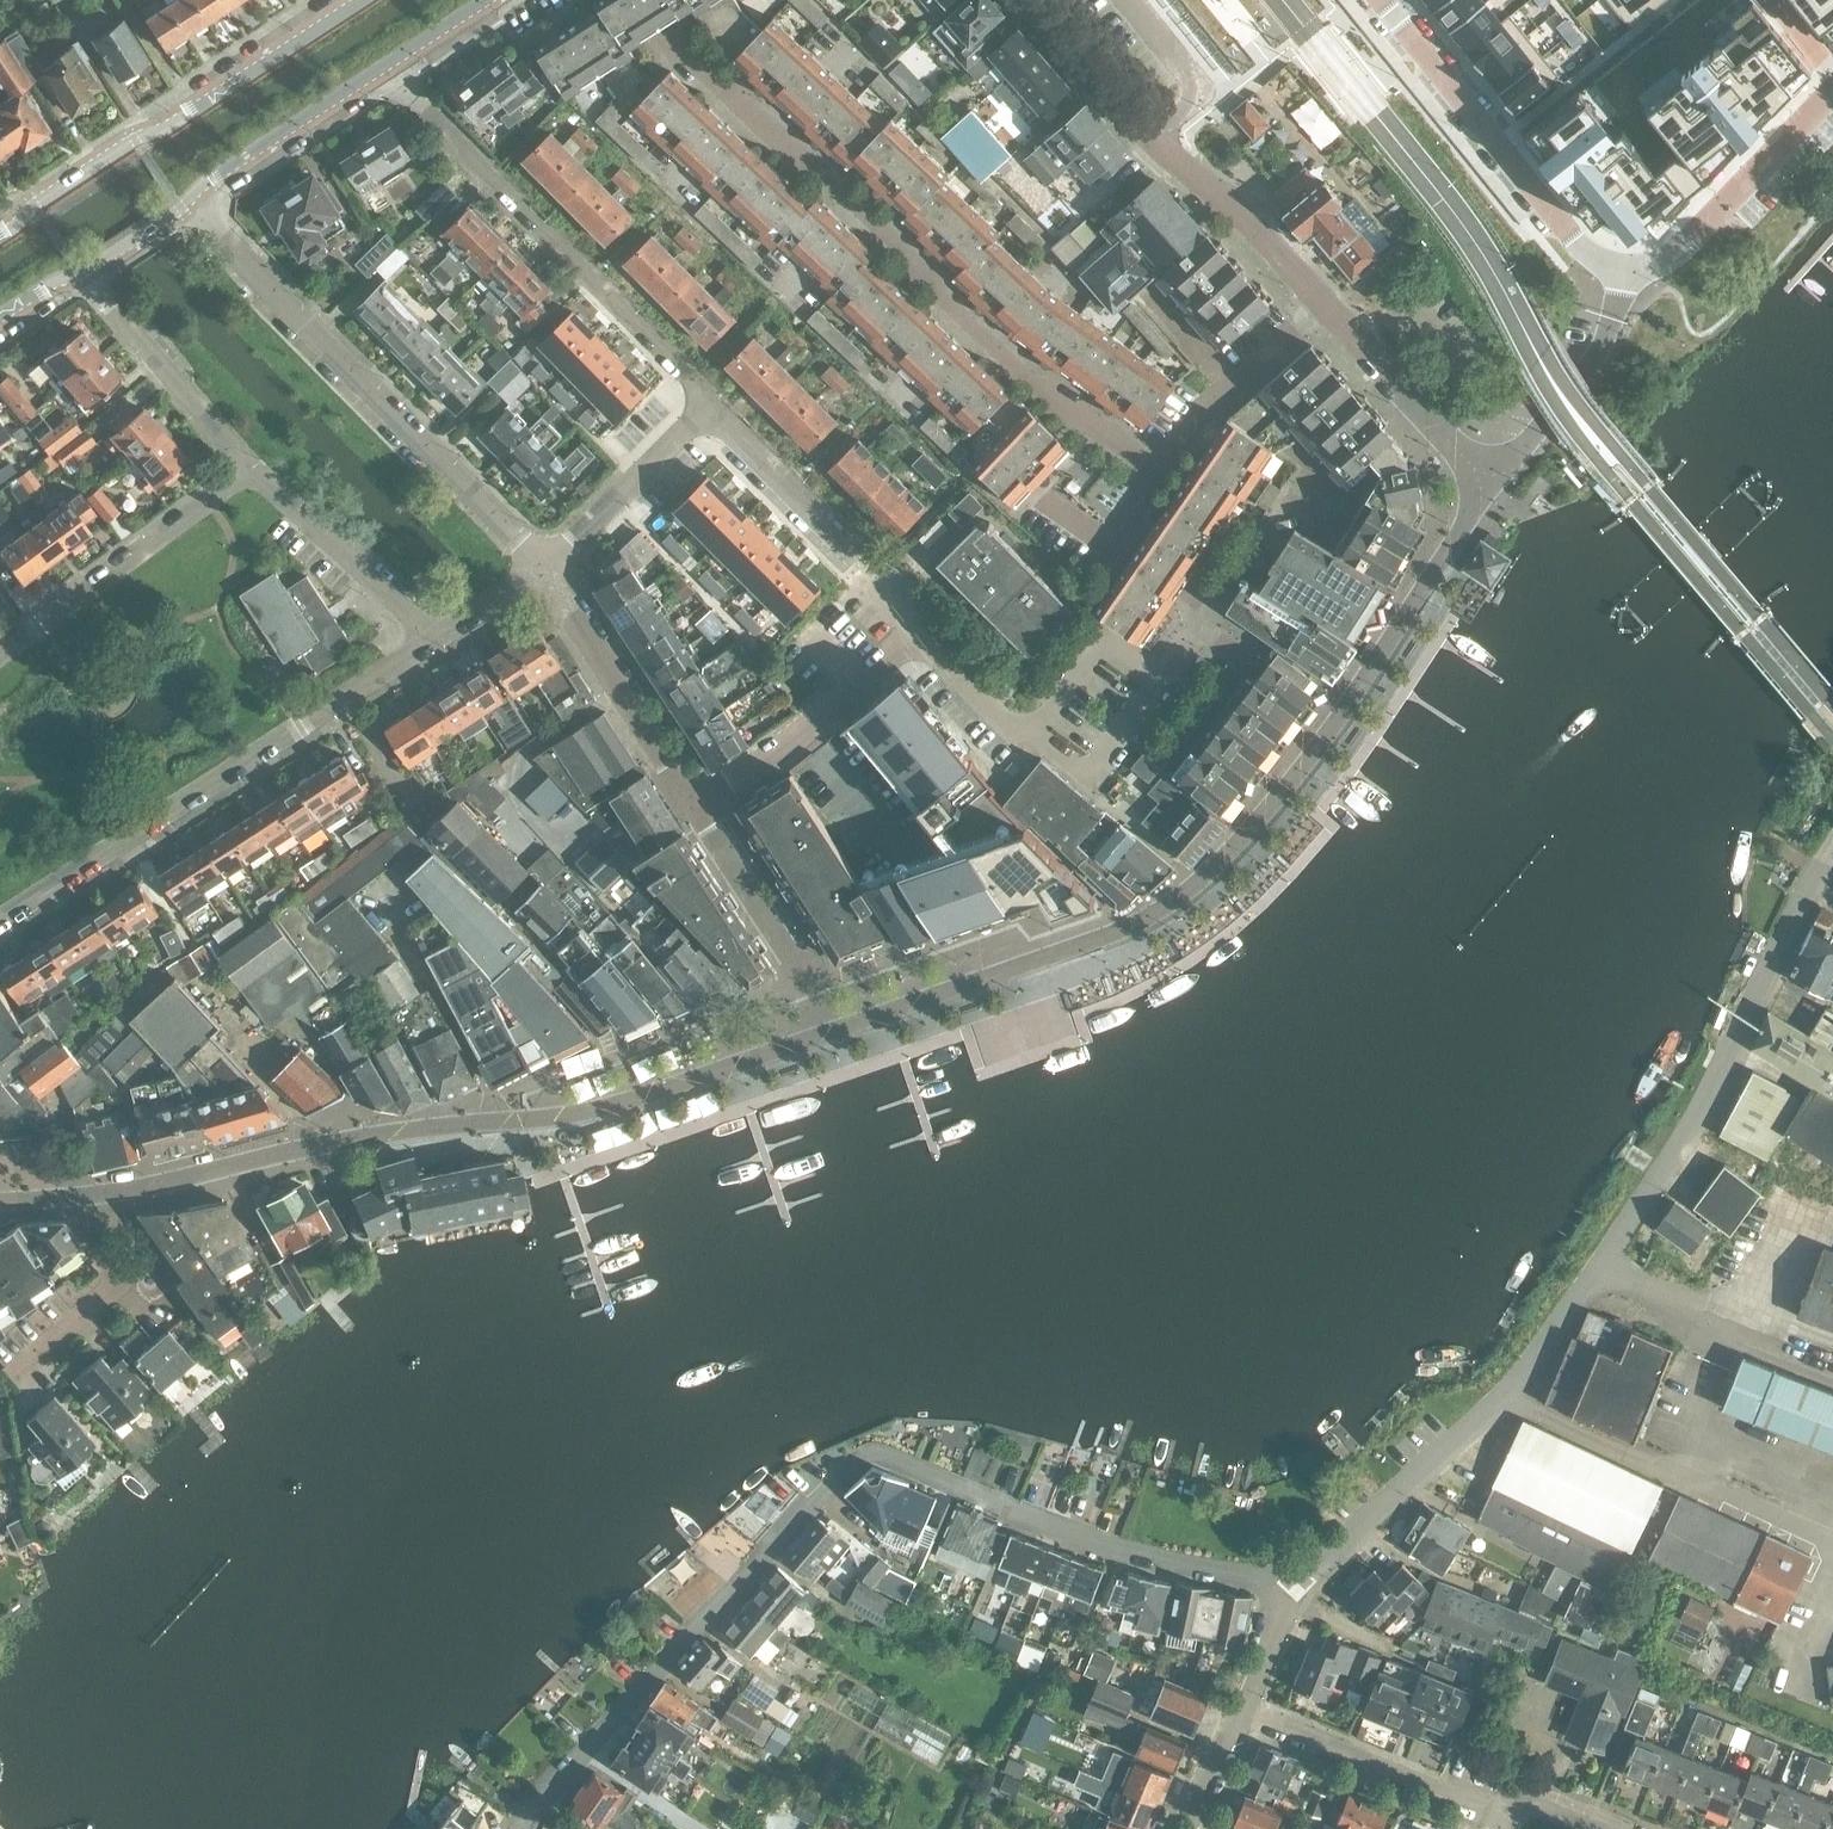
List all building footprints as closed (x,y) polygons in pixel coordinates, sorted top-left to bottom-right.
[(206,22),(192,0),(174,0),(165,6),(185,36),(206,22)] [(227,8),(222,0),(192,0),(206,22),(227,8)] [(240,0),(222,0),(227,8),(240,0)] [(815,58),(774,19),(764,30),(744,12),(737,0),(591,0),(591,2),(597,10),(540,47),(539,45),(537,44),(535,43),(533,44),(531,46),(531,48),(531,50),(538,62),(542,60),(567,99),(634,56),(629,49),(662,29),(692,10),(715,44),(735,63),(740,58),(755,72),(750,77),(759,85),(758,87),(757,89),(757,92),(758,94),(760,95),(763,95),(765,94),(766,92),(775,100),(779,96),(811,125),(807,130),(815,138),(814,140),(813,142),(814,145),(815,146),(816,147),(819,148),(821,147),(823,145),(831,153),(836,148),(851,162),(846,168),(848,170),(859,158),(874,172),(869,178),(877,186),(875,187),(875,189),(875,192),(876,194),(878,195),(880,195),(883,194),(884,193),(893,201),(898,196),(913,210),(902,220),(905,222),(910,217),(925,231),(920,236),(928,244),(926,246),(926,248),(926,251),(927,252),(929,253),(931,254),(934,253),(935,251),(944,260),(949,254),(964,268),(953,279),(955,281),(960,276),(975,290),(970,295),(979,303),(977,305),(976,307),(977,310),(978,311),(979,312),(982,313),(984,312),(986,310),(995,319),(999,314),(1014,328),(1009,333),(1013,336),(1017,339),(1021,334),(1038,346),(1034,351),(1043,358),(1042,360),(1042,362),(1043,365),(1044,366),(1046,367),(1048,367),(1050,366),(1052,364),(1061,371),(1066,365),(1082,377),(1078,383),(1080,385),(1084,379),(1101,391),(1096,397),(1106,404),(1105,405),(1104,408),(1105,410),(1106,412),(1108,413),(1111,412),(1113,411),(1114,409),(1124,417),(1128,411),(1145,423),(1141,429),(1143,430),(1177,383),(1070,305),(1050,291),(1048,289),(995,238),(1000,233),(942,178),(948,172),(891,118),(885,125),(815,58)] [(940,19),(951,9),(948,6),(955,0),(923,0),(940,19)] [(934,31),(967,68),(973,62),(974,63),(988,50),(999,40),(1004,35),(994,23),(1004,14),(1001,11),(1005,8),(997,0),(969,0),(948,19),(934,31)] [(1435,9),(1435,10),(1448,0),(1428,0),(1435,9)] [(1435,10),(1436,11),(1451,29),(1451,30),(1485,3),(1483,0),(1448,0),(1435,10)] [(1523,137),(1594,225),(1609,213),(1630,238),(1647,224),(1656,232),(1706,180),(1740,145),(1741,146),(1760,127),(1759,125),(1793,89),(1810,71),(1753,0),(1693,0),(1523,137)] [(1542,8),(1552,1),(1551,0),(1536,0),(1542,8)] [(1621,18),(1622,17),(1631,28),(1666,0),(1607,0),(1621,18)] [(1825,37),(1832,47),(1832,0),(1795,0),(1825,37)] [(830,19),(810,1),(801,10),(821,29),(830,19)] [(1485,3),(1451,30),(1452,31),(1453,31),(1468,49),(1468,50),(1502,23),(1501,22),(1485,3)] [(164,50),(185,36),(165,6),(144,20),(164,50)] [(1468,49),(1466,51),(1483,72),(1485,71),(1484,70),(1527,35),(1510,15),(1501,22),(1502,23),(1468,50),(1468,49)] [(1566,19),(1557,26),(1566,37),(1575,30),(1566,19)] [(881,20),(858,41),(883,68),(906,48),(881,20)] [(137,71),(135,69),(147,61),(121,21),(93,39),(119,79),(122,77),(124,79),(137,71)] [(17,28),(2,37),(7,44),(31,82),(38,77),(41,75),(56,96),(59,94),(65,104),(63,106),(69,115),(74,112),(76,116),(93,104),(91,101),(95,98),(91,93),(93,91),(96,88),(96,83),(94,81),(92,82),(78,61),(85,57),(75,41),(67,46),(68,48),(53,58),(55,61),(42,69),(28,46),(17,28)] [(974,63),(968,68),(978,79),(998,62),(1009,74),(1037,48),(1038,49),(1038,46),(1033,40),(1030,39),(1028,37),(1020,28),(991,54),(988,50),(974,63)] [(1575,30),(1566,37),(1575,48),(1584,41),(1575,30)] [(1527,35),(1484,70),(1485,71),(1500,89),(1500,90),(1543,55),(1527,35)] [(38,114),(21,88),(31,82),(3,41),(0,43),(0,85),(10,101),(0,108),(0,119),(20,149),(49,130),(38,114)] [(1037,48),(1009,74),(1044,113),(1072,87),(1060,73),(1050,63),(1050,59),(1045,54),(1042,54),(1038,49),(1037,48)] [(490,65),(480,73),(504,103),(510,111),(518,121),(526,115),(519,106),(545,86),(524,59),(514,68),(503,55),(500,57),(497,57),(490,62),(490,65)] [(1500,89),(1498,91),(1516,112),(1560,76),(1543,55),(1500,90),(1500,89)] [(904,60),(891,73),(921,105),(934,93),(904,60)] [(696,96),(689,89),(671,71),(631,115),(661,143),(773,249),(779,243),(833,294),(828,300),(886,354),(941,407),(971,435),(977,429),(995,446),(975,468),(1017,507),(1018,506),(1013,500),(1027,486),(1033,491),(1041,482),(1042,484),(1045,484),(1047,484),(1049,483),(1050,481),(1050,479),(1049,476),(1048,475),(1072,450),(986,369),(987,367),(988,365),(987,362),(986,360),(985,359),(982,359),(980,360),(978,362),(970,353),(965,358),(932,327),(936,322),(928,315),(930,313),(931,311),(930,308),(929,306),(927,305),(925,305),(923,306),(921,308),(872,262),(879,254),(880,252),(880,249),(879,247),(877,247),(874,246),(872,247),(870,249),(862,240),(857,245),(826,215),(830,211),(822,203),(823,201),(824,199),(824,196),(823,195),(821,194),(818,194),(816,194),(809,201),(760,155),(762,154),(762,151),(762,149),(761,147),(759,146),(756,146),(754,147),(753,148),(744,140),(739,145),(708,115),(712,110),(704,102),(705,101),(706,99),(706,96),(705,94),(703,93),(700,93),(698,94),(696,96)] [(504,103),(480,73),(470,81),(466,80),(460,85),(459,89),(456,92),(480,122),(504,103)] [(881,75),(871,84),(901,112),(910,102),(881,75)] [(1271,124),(1249,99),(1233,112),(1255,138),(1271,124)] [(1107,127),(1104,123),(1097,116),(1099,114),(1092,106),(1090,108),(1087,104),(1027,158),(1050,182),(1074,161),(1091,180),(1097,176),(1101,181),(1128,158),(1126,157),(1125,158),(1122,154),(1126,150),(1106,128),(1107,127)] [(611,107),(597,121),(608,131),(621,117),(611,107)] [(973,110),(947,133),(943,136),(985,182),(995,172),(1014,155),(973,110)] [(518,121),(510,111),(502,117),(511,127),(518,121)] [(20,149),(0,119),(0,157),(17,145),(20,149)] [(950,145),(942,137),(925,121),(918,128),(944,152),(950,145)] [(621,125),(612,135),(630,152),(639,142),(621,125)] [(361,151),(345,161),(348,165),(347,169),(351,176),(356,177),(359,182),(356,183),(363,193),(382,181),(413,161),(408,153),(391,128),(360,148),(361,151)] [(580,128),(571,138),(580,146),(580,147),(589,137),(580,128)] [(533,153),(526,160),(546,180),(572,154),(580,146),(571,138),(564,146),(551,134),(533,153)] [(589,137),(580,147),(589,155),(599,146),(589,137)] [(642,163),(652,153),(643,146),(634,156),(642,163)] [(572,154),(546,180),(566,200),(592,174),(572,154)] [(621,186),(630,176),(621,167),(612,177),(621,186)] [(1308,168),(1279,192),(1294,209),(1282,218),(1281,226),(1291,238),(1299,239),(1302,236),(1311,246),(1321,238),(1355,278),(1382,256),(1380,253),(1393,242),(1355,197),(1342,208),(1340,205),(1344,202),(1326,181),(1322,184),(1308,168)] [(1000,197),(984,182),(974,173),(967,180),(993,205),(1000,197)] [(592,174),(566,200),(586,220),(612,195),(592,174)] [(640,185),(630,176),(621,186),(631,194),(640,185)] [(1383,176),(1374,184),(1386,199),(1396,190),(1383,176)] [(311,264),(328,253),(321,243),(347,227),(337,211),(342,208),(324,181),(320,184),(315,177),(268,208),(280,226),(284,224),(303,255),(305,254),(311,264)] [(1063,240),(1055,247),(1082,277),(1085,274),(1107,302),(1115,312),(1128,300),(1132,297),(1133,296),(1136,293),(1204,234),(1186,212),(1190,209),(1181,199),(1177,202),(1158,180),(1114,218),(1101,229),(1115,245),(1097,261),(1071,233),(1063,240)] [(445,182),(418,209),(430,222),(457,194),(445,182)] [(612,195),(586,220),(606,240),(632,215),(612,195)] [(713,212),(705,204),(696,214),(704,222),(713,212)] [(439,279),(491,228),(470,207),(444,234),(456,246),(448,253),(450,255),(432,272),(439,279)] [(1047,242),(1018,214),(1008,224),(1037,251),(1047,242)] [(717,216),(708,225),(742,257),(751,248),(717,216)] [(685,246),(695,236),(685,227),(676,237),(685,246)] [(484,275),(511,248),(491,228),(439,279),(446,286),(463,268),(477,282),(484,275)] [(370,275),(401,245),(390,234),(359,264),(370,275)] [(1270,304),(1224,252),(1208,234),(1157,280),(1218,349),(1270,304)] [(704,245),(695,236),(685,246),(695,255),(704,245)] [(654,237),(628,263),(648,283),(674,257),(654,237)] [(411,256),(402,246),(380,268),(389,278),(411,256)] [(532,269),(511,248),(484,275),(496,286),(488,293),(490,295),(482,304),(489,311),(498,302),(505,295),(532,269)] [(754,251),(745,260),(754,269),(763,259),(754,251)] [(674,257),(648,283),(668,303),(694,277),(674,257)] [(726,266),(717,276),(726,285),(727,285),(736,275),(726,266)] [(552,289),(532,269),(505,295),(525,316),(516,325),(525,334),(546,313),(537,304),(552,289)] [(736,275),(727,285),(736,294),(745,284),(736,275)] [(694,277),(668,303),(688,323),(714,297),(694,277)] [(384,333),(409,308),(397,295),(398,294),(387,283),(360,309),(384,333)] [(714,297),(688,323),(710,345),(736,319),(724,307),(737,294),(736,294),(727,285),(726,285),(714,297)] [(1101,312),(1107,303),(1095,294),(1089,303),(1101,312)] [(450,320),(462,308),(451,297),(439,309),(450,320)] [(424,298),(415,305),(420,311),(428,303),(424,298)] [(504,309),(498,302),(489,311),(495,317),(504,309)] [(1152,327),(1132,304),(1125,310),(1145,333),(1152,327)] [(409,360),(437,333),(423,319),(422,321),(409,308),(384,333),(409,360)] [(473,319),(462,308),(450,320),(460,331),(473,319)] [(575,311),(542,344),(561,363),(593,331),(575,311)] [(826,319),(818,311),(809,321),(817,329),(826,319)] [(830,322),(821,332),(855,364),(864,354),(830,322)] [(791,346),(800,336),(791,327),(782,337),(791,346)] [(1175,352),(1155,330),(1148,337),(1168,358),(1175,352)] [(593,331),(561,363),(579,381),(611,349),(593,331)] [(79,332),(45,357),(59,372),(49,381),(58,392),(68,383),(100,356),(79,332)] [(461,360),(448,348),(450,346),(437,333),(409,360),(435,386),(461,360)] [(810,345),(800,336),(791,346),(801,355),(810,345)] [(751,386),(776,360),(756,340),(731,366),(751,386)] [(1419,547),(1427,533),(1428,531),(1411,521),(1417,511),(1420,510),(1417,497),(1423,496),(1416,464),(1410,465),(1409,458),(1392,439),(1393,437),(1392,435),(1391,436),(1377,421),(1378,420),(1367,407),(1366,408),(1353,393),(1354,392),(1344,381),(1347,379),(1341,371),(1337,374),(1328,363),(1331,360),(1324,353),(1321,356),(1312,345),(1262,390),(1342,483),(1363,464),(1378,481),(1336,549),(1388,580),(1398,586),(1407,570),(1396,564),(1398,560),(1400,561),(1409,547),(1407,546),(1410,542),(1419,547)] [(611,349),(579,381),(597,400),(629,368),(611,349)] [(100,356),(68,383),(79,396),(75,400),(84,411),(120,380),(100,356)] [(867,375),(876,366),(867,357),(858,367),(867,375)] [(474,373),(461,360),(435,386),(458,410),(486,383),(475,372),(474,373)] [(501,391),(519,374),(522,371),(512,360),(491,381),(501,391)] [(770,406),(796,380),(776,360),(751,386),(770,406)] [(540,364),(533,370),(543,381),(550,374),(540,364)] [(833,385),(842,375),(832,366),(823,376),(833,385)] [(629,368),(597,400),(615,419),(648,387),(629,368)] [(851,384),(842,375),(833,385),(842,394),(851,384)] [(5,380),(0,385),(0,394),(24,422),(36,411),(7,378),(5,380)] [(790,426),(816,400),(796,380),(770,406),(790,426)] [(558,382),(551,389),(561,399),(568,392),(558,382)] [(509,386),(502,392),(511,402),(518,395),(509,386)] [(568,392),(561,399),(571,410),(578,403),(568,392)] [(837,421),(816,400),(790,426),(811,446),(837,421)] [(556,404),(543,417),(550,423),(562,410),(556,404)] [(509,408),(483,434),(504,455),(530,429),(509,408)] [(122,445),(134,460),(164,434),(144,409),(107,441),(115,451),(122,445)] [(586,411),(579,417),(590,428),(597,421),(586,411)] [(1181,592),(1276,454),(1278,453),(1277,451),(1274,453),(1255,439),(1257,438),(1255,436),(1253,438),(1231,421),(1236,416),(1235,414),(1229,419),(1209,448),(1207,446),(1205,446),(1202,447),(1201,448),(1200,450),(1200,452),(1202,454),(1203,456),(1165,511),(1163,510),(1161,510),(1158,511),(1157,512),(1156,514),(1156,516),(1157,518),(1159,520),(1132,558),(1120,576),(1118,574),(1116,574),(1114,575),(1112,576),(1111,578),(1111,580),(1113,583),(1114,584),(1095,612),(1143,645),(1181,592)] [(530,429),(504,455),(525,476),(550,450),(563,437),(550,423),(543,417),(543,416),(530,429)] [(41,440),(51,453),(82,430),(72,417),(41,440)] [(939,426),(931,417),(921,427),(930,436),(939,426)] [(877,456),(893,441),(902,431),(894,423),(869,448),(860,439),(832,467),(849,485),(877,456)] [(22,427),(12,434),(19,442),(28,435),(22,427)] [(54,452),(64,465),(95,441),(85,428),(54,452)] [(969,453),(943,429),(934,439),(959,463),(969,453)] [(911,440),(902,431),(893,441),(902,450),(911,440)] [(185,458),(164,434),(134,460),(127,465),(148,490),(185,458)] [(550,450),(525,476),(545,496),(561,481),(565,485),(595,456),(582,443),(562,463),(550,450)] [(53,454),(41,463),(49,473),(60,464),(53,454)] [(866,502),(894,473),(877,456),(849,485),(866,502)] [(926,476),(936,466),(925,456),(915,465),(926,476)] [(0,470),(0,474),(4,479),(15,471),(10,463),(0,470)] [(948,478),(936,466),(926,476),(938,488),(948,478)] [(883,519),(911,490),(894,473),(866,502),(883,519)] [(710,477),(677,509),(696,528),(729,496),(710,477)] [(586,478),(577,487),(585,495),(594,486),(586,478)] [(1275,501),(1281,491),(1270,483),(1263,493),(1275,501)] [(21,484),(11,491),(24,508),(33,502),(21,484)] [(99,487),(86,498),(107,522),(119,512),(99,487)] [(929,507),(911,490),(883,519),(900,536),(929,507)] [(90,531),(83,522),(94,514),(78,492),(44,518),(66,549),(90,531)] [(972,492),(953,511),(965,523),(984,504),(972,492)] [(1268,510),(1275,501),(1263,493),(1257,503),(1268,510)] [(729,496),(696,528),(714,547),(747,514),(729,496)] [(0,524),(10,517),(0,504),(0,524)] [(747,514),(714,547),(733,565),(765,532),(747,514)] [(43,566),(66,549),(44,518),(20,536),(43,566)] [(985,519),(941,563),(1033,656),(1078,612),(995,529),(997,527),(992,522),(990,524),(985,519)] [(1382,611),(1385,606),(1391,597),(1381,590),(1384,585),(1294,528),(1280,553),(1270,569),(1273,571),(1260,591),(1299,616),(1305,607),(1351,637),(1355,632),(1365,639),(1373,625),(1373,623),(1383,621),(1381,611),(1382,611)] [(765,532),(733,565),(751,583),(783,551),(765,532)] [(1512,560),(1496,550),(1502,541),(1491,533),(1485,542),(1483,541),(1464,569),(1493,588),(1512,560)] [(658,553),(640,534),(629,545),(646,564),(658,553)] [(670,534),(663,541),(674,551),(680,544),(670,534)] [(38,570),(43,566),(20,536),(0,551),(0,554),(21,583),(38,570)] [(680,544),(674,551),(684,561),(691,554),(680,544)] [(783,551),(751,583),(769,601),(802,569),(783,551)] [(614,580),(599,591),(599,592),(612,611),(647,588),(625,555),(607,568),(614,580)] [(802,569),(769,601),(788,620),(820,588),(802,569)] [(707,571),(700,577),(710,588),(717,581),(707,571)] [(356,648),(330,608),(309,576),(288,589),(277,572),(243,594),(286,661),(296,655),(310,677),(356,648)] [(682,576),(671,586),(678,594),(689,584),(682,576)] [(717,581),(710,588),(720,598),(727,591),(717,581)] [(1339,677),(1355,654),(1359,648),(1319,624),(1317,627),(1299,616),(1260,591),(1245,582),(1227,610),(1281,647),(1298,659),(1322,677),(1328,669),(1339,677)] [(647,588),(612,611),(625,630),(665,605),(659,597),(661,590),(657,583),(647,589),(647,588)] [(689,584),(678,594),(685,601),(696,591),(689,584)] [(665,605),(625,630),(638,650),(673,627),(665,615),(669,612),(665,605)] [(743,607),(736,614),(746,624),(753,617),(743,607)] [(712,609),(697,623),(707,635),(725,623),(712,609)] [(753,617),(746,624),(756,634),(763,628),(753,617)] [(725,623),(707,635),(715,643),(730,629),(725,623)] [(673,627),(638,650),(651,671),(690,645),(686,638),(682,640),(673,627)] [(550,642),(541,628),(517,643),(541,681),(573,660),(558,637),(550,642)] [(704,665),(664,691),(677,711),(754,661),(738,642),(704,665)] [(541,681),(517,643),(493,659),(517,696),(541,681)] [(690,645),(651,671),(664,691),(704,665),(690,645)] [(1238,789),(1249,776),(1258,783),(1279,755),(1269,747),(1274,741),(1275,742),(1285,728),(1294,735),(1311,714),(1315,708),(1306,701),(1312,693),(1305,688),(1313,678),(1294,664),(1296,662),(1298,659),(1281,647),(1278,651),(1277,653),(1278,654),(1262,675),(1256,683),(1248,677),(1174,774),(1180,780),(1231,818),(1242,803),(1240,801),(1239,803),(1231,797),(1237,788),(1238,789)] [(599,701),(573,660),(541,681),(567,721),(599,701)] [(754,661),(677,711),(690,730),(768,678),(754,661)] [(1230,680),(1239,670),(1229,662),(1221,673),(1230,680)] [(486,668),(461,683),(482,716),(497,706),(510,726),(501,732),(512,748),(533,734),(509,696),(505,698),(486,668)] [(1222,691),(1230,680),(1221,673),(1213,684),(1222,691)] [(768,678),(690,730),(703,750),(758,715),(771,705),(783,696),(779,692),(768,678)] [(860,714),(849,723),(947,841),(878,898),(868,882),(865,884),(887,917),(902,941),(937,930),(938,932),(940,931),(974,919),(1038,897),(1038,898),(1042,896),(1046,903),(1047,903),(1053,913),(1096,899),(993,794),(996,791),(950,735),(926,707),(902,678),(883,693),(884,694),(870,705),(860,714)] [(461,683),(439,698),(460,730),(459,731),(465,740),(488,725),(482,716),(461,683)] [(1214,702),(1222,691),(1213,684),(1204,695),(1214,702)] [(1206,713),(1214,702),(1204,695),(1196,706),(1206,713)] [(439,698),(417,712),(438,744),(459,731),(460,730),(439,698)] [(1197,724),(1206,713),(1196,706),(1188,716),(1197,724)] [(417,712),(388,730),(412,767),(441,748),(438,744),(417,712)] [(607,714),(537,757),(556,777),(582,804),(588,811),(597,806),(646,774),(645,774),(607,714)] [(758,715),(703,750),(716,770),(750,746),(738,729),(758,715)] [(1189,734),(1197,724),(1188,716),(1180,727),(1189,734)] [(1181,745),(1189,734),(1180,727),(1171,738),(1181,745)] [(1172,756),(1181,745),(1171,738),(1163,749),(1172,756)] [(1164,767),(1172,756),(1163,749),(1155,760),(1164,767)] [(1166,771),(1145,753),(1134,767),(1155,785),(1166,771)] [(346,757),(323,771),(351,815),(360,809),(355,802),(375,788),(365,773),(359,777),(346,757)] [(500,758),(488,767),(495,780),(508,771),(500,758)] [(1079,843),(1082,840),(1106,813),(1041,759),(1006,802),(1030,827),(1033,824),(1047,839),(1050,836),(1080,867),(1079,868),(1116,905),(1115,905),(1117,908),(1124,908),(1138,895),(1090,854),(1079,843)] [(495,780),(488,767),(475,775),(483,788),(493,781),(495,780)] [(1180,780),(1174,774),(1168,770),(1150,792),(1161,801),(1144,821),(1166,840),(1165,841),(1166,841),(1192,863),(1228,820),(1180,780)] [(351,815),(323,771),(300,786),(327,828),(328,829),(351,815)] [(597,806),(588,811),(606,830),(661,797),(646,774),(597,806)] [(472,796),(483,788),(475,775),(463,783),(472,796)] [(839,962),(898,938),(853,868),(793,775),(741,809),(839,962)] [(556,777),(529,801),(547,820),(563,804),(572,814),(582,804),(556,777)] [(483,788),(472,796),(469,798),(488,818),(508,798),(493,781),(483,788)] [(472,796),(463,783),(450,792),(460,802),(461,803),(469,798),(472,796)] [(327,828),(300,786),(277,801),(297,832),(304,842),(327,828)] [(661,797),(606,830),(613,838),(638,864),(683,833),(661,797)] [(297,832),(277,801),(254,816),(274,847),(297,832)] [(529,872),(461,803),(460,802),(431,828),(432,829),(422,839),(437,852),(483,895),(483,896),(494,907),(529,872)] [(1145,895),(1175,869),(1106,812),(1106,813),(1082,840),(1099,855),(1145,895)] [(274,847),(254,816),(231,831),(251,862),(274,847)] [(442,1100),(481,1083),(455,1031),(426,982),(423,985),(416,976),(413,978),(399,960),(402,958),(352,898),(378,878),(380,880),(403,861),(418,869),(437,852),(422,839),(403,820),(300,898),(301,900),(275,918),(299,949),(329,990),(340,1006),(367,985),(397,1031),(405,1026),(416,1047),(415,1048),(442,1100)] [(372,820),(359,828),(367,840),(380,832),(372,820)] [(367,840),(359,828),(347,836),(355,848),(367,840)] [(251,862),(231,831),(208,846),(229,877),(251,862)] [(683,833),(638,864),(665,893),(751,985),(774,970),(685,834),(684,834),(683,833)] [(613,838),(584,865),(608,891),(629,872),(638,864),(613,838)] [(229,877),(208,846),(185,861),(206,892),(229,877)] [(550,849),(529,869),(546,887),(585,924),(614,956),(616,954),(665,1012),(667,1016),(691,1008),(661,971),(633,937),(627,930),(569,865),(567,867),(550,849)] [(328,852),(315,860),(323,872),(336,864),(328,852)] [(552,992),(558,988),(568,977),(534,944),(533,944),(494,907),(483,896),(483,895),(437,852),(418,869),(410,877),(437,910),(461,938),(474,952),(495,978),(494,979),(507,997),(518,1012),(550,1054),(551,1054),(551,1055),(591,1035),(552,992)] [(323,872),(315,860),(303,868),(311,881),(323,872)] [(212,902),(206,892),(185,861),(163,876),(189,917),(212,902)] [(638,864),(629,872),(658,902),(665,893),(638,864)] [(139,885),(116,900),(136,932),(159,917),(139,885)] [(284,885),(272,893),(279,905),(292,897),(284,885)] [(550,944),(575,917),(542,887),(517,913),(550,944)] [(279,905),(272,893),(259,901),(267,913),(279,905)] [(136,932),(116,900),(93,915),(114,946),(136,932)] [(634,924),(627,930),(633,937),(661,971),(666,967),(698,1006),(722,997),(721,995),(720,991),(658,924),(669,914),(658,902),(634,924)] [(1830,921),(1832,914),(1832,912),(1822,907),(1818,916),(1830,921)] [(531,1064),(550,1054),(518,1012),(507,997),(494,979),(495,978),(474,952),(461,938),(437,910),(412,923),(496,1084),(532,1065),(531,1064)] [(669,914),(658,924),(720,991),(721,995),(722,997),(746,988),(740,980),(694,931),(689,935),(669,914)] [(114,946),(93,915),(71,929),(91,961),(98,971),(120,956),(114,946)] [(382,1073),(340,1006),(329,990),(299,949),(275,918),(220,958),(244,989),(268,1022),(288,1008),(318,1024),(324,1035),(360,1099),(403,1111),(382,1073)] [(240,918),(228,926),(236,938),(248,930),(240,918)] [(1800,952),(1802,953),(1803,952),(1832,967),(1832,935),(1813,925),(1800,952)] [(236,938),(228,926),(215,934),(223,946),(236,938)] [(178,928),(162,936),(172,957),(188,950),(178,928)] [(624,1032),(661,1014),(613,956),(586,928),(561,949),(574,965),(573,969),(624,1032)] [(91,961),(71,929),(48,943),(69,975),(91,961)] [(69,975),(48,943),(25,958),(46,990),(69,975)] [(203,948),(180,962),(192,981),(215,968),(203,948)] [(153,952),(139,960),(146,972),(160,964),(153,952)] [(1791,976),(1829,995),(1832,997),(1832,967),(1803,952),(1802,953),(1791,976)] [(46,990),(25,958),(15,964),(11,964),(5,968),(4,972),(1,973),(22,1005),(46,990)] [(102,976),(89,983),(98,999),(111,992),(102,976)] [(569,977),(568,977),(558,988),(601,1037),(613,1029),(569,977)] [(274,1101),(215,1035),(223,1028),(178,980),(133,1021),(132,1022),(136,1027),(136,1028),(149,1042),(178,1076),(187,1086),(197,1099),(187,1106),(206,1130),(210,1126),(220,1139),(289,1118),(274,1101)] [(26,1038),(50,1022),(40,1009),(22,1021),(0,987),(0,1061),(26,1038)] [(65,993),(53,1001),(62,1015),(75,1006),(65,993)] [(62,1015),(53,1001),(40,1009),(50,1022),(62,1015)] [(135,1028),(136,1027),(132,1022),(133,1021),(112,1002),(99,1010),(111,1022),(77,1057),(59,1034),(83,1019),(75,1006),(62,1015),(50,1022),(26,1038),(0,1061),(0,1077),(39,1122),(39,1121),(49,1113),(39,1101),(62,1082),(77,1108),(100,1088),(97,1084),(89,1073),(135,1028)] [(1753,1047),(1813,1083),(1784,1131),(1795,1138),(1832,1161),(1832,1048),(1831,1047),(1770,1010),(1753,1047)] [(116,1074),(149,1042),(136,1028),(103,1060),(116,1074)] [(408,1110),(434,1099),(399,1040),(376,1053),(408,1110)] [(308,1114),(346,1094),(338,1080),(304,1050),(273,1082),(308,1114)] [(99,1064),(89,1073),(97,1084),(108,1075),(99,1064)] [(1721,1132),(1768,1157),(1801,1095),(1754,1070),(1721,1132)] [(117,1086),(108,1075),(97,1084),(100,1088),(106,1095),(117,1086)] [(201,1133),(206,1130),(187,1106),(197,1099),(187,1086),(178,1076),(131,1087),(137,1113),(141,1115),(151,1158),(209,1144),(201,1133)] [(39,1122),(0,1077),(0,1131),(1,1134),(39,1130),(39,1122)] [(105,1102),(100,1103),(116,1167),(142,1160),(132,1123),(120,1110),(108,1113),(105,1102)] [(116,1167),(100,1103),(94,1105),(97,1116),(78,1121),(90,1173),(116,1167)] [(352,1221),(352,1225),(353,1228),(354,1231),(357,1234),(360,1236),(363,1237),(367,1237),(371,1236),(409,1219),(411,1233),(414,1237),(421,1238),(426,1235),(429,1229),(428,1225),(509,1209),(508,1205),(525,1201),(521,1181),(521,1179),(520,1175),(511,1177),(508,1161),(425,1177),(421,1170),(414,1172),(411,1158),(376,1167),(381,1185),(352,1199),(359,1213),(356,1215),(354,1218),(352,1221)] [(1725,1162),(1694,1205),(1731,1231),(1762,1189),(1725,1162)] [(282,1252),(325,1228),(332,1241),(346,1234),(326,1198),(313,1205),(302,1185),(288,1192),(285,1188),(269,1197),(271,1201),(258,1208),(282,1252)] [(1658,1226),(1689,1250),(1708,1225),(1677,1201),(1658,1226)] [(179,1216),(174,1218),(204,1258),(241,1308),(245,1314),(282,1287),(256,1242),(255,1243),(250,1245),(225,1202),(175,1210),(179,1216)] [(151,1213),(135,1214),(153,1239),(161,1250),(169,1262),(182,1279),(175,1284),(214,1337),(245,1314),(241,1308),(204,1258),(174,1218),(179,1216),(175,1210),(173,1211),(151,1213)] [(38,1222),(16,1224),(48,1272),(63,1281),(64,1282),(77,1291),(98,1271),(88,1261),(91,1258),(63,1222),(38,1222)] [(16,1224),(4,1232),(2,1229),(0,1229),(0,1324),(21,1310),(24,1315),(29,1310),(27,1307),(64,1282),(63,1281),(48,1272),(16,1224)] [(1824,1247),(1798,1314),(1832,1328),(1832,1251),(1824,1247)] [(286,1257),(271,1265),(285,1290),(301,1310),(312,1304),(286,1257)] [(1577,1338),(1661,1373),(1673,1345),(1589,1310),(1577,1338)] [(155,1341),(140,1324),(119,1343),(122,1346),(159,1389),(194,1360),(167,1330),(155,1341)] [(1661,1373),(1577,1338),(1572,1336),(1545,1401),(1633,1439),(1661,1373)] [(1774,1367),(1775,1365),(1774,1364),(1773,1366),(1742,1354),(1722,1405),(1753,1417),(1752,1419),(1754,1420),(1754,1418),(1832,1448),(1832,1390),(1774,1367)] [(152,1390),(127,1363),(122,1357),(110,1367),(100,1356),(71,1381),(86,1398),(85,1399),(97,1412),(98,1411),(114,1430),(127,1418),(132,1419),(139,1413),(139,1407),(143,1404),(140,1401),(152,1390)] [(97,1444),(59,1401),(55,1396),(26,1421),(39,1437),(28,1447),(39,1460),(32,1466),(31,1475),(37,1482),(46,1483),(53,1477),(56,1480),(83,1457),(87,1458),(90,1455),(91,1450),(97,1444)] [(1543,1592),(1569,1604),(1564,1613),(1603,1631),(1620,1594),(1611,1589),(1629,1548),(1632,1549),(1661,1484),(1524,1419),(1494,1482),(1496,1484),(1479,1519),(1506,1531),(1505,1533),(1532,1546),(1531,1548),(1557,1560),(1543,1592)] [(922,1566),(939,1529),(926,1523),(937,1497),(908,1484),(910,1481),(884,1470),(884,1469),(873,1465),(865,1472),(865,1473),(845,1493),(846,1494),(847,1493),(875,1522),(869,1528),(880,1540),(916,1556),(913,1562),(922,1566)] [(1650,1558),(1780,1619),(1811,1554),(1680,1493),(1650,1558)] [(1005,1533),(993,1528),(997,1519),(958,1502),(941,1541),(979,1557),(972,1571),(986,1577),(1005,1533)] [(1410,1524),(1449,1546),(1457,1551),(1471,1528),(1454,1518),(1452,1520),(1424,1502),(1410,1524)] [(33,1539),(22,1516),(6,1524),(18,1547),(33,1539)] [(801,1537),(785,1557),(806,1574),(809,1570),(818,1577),(831,1561),(847,1540),(818,1517),(818,1516),(818,1517),(801,1537)] [(1410,1524),(1398,1543),(1420,1557),(1419,1559),(1442,1573),(1444,1570),(1457,1551),(1449,1546),(1410,1524)] [(1015,1591),(1035,1541),(1011,1532),(999,1564),(1011,1569),(1005,1587),(1015,1591)] [(1035,1541),(1015,1591),(1026,1595),(1028,1590),(1043,1596),(1048,1583),(1061,1550),(1035,1541)] [(1080,1557),(1061,1551),(1044,1594),(1054,1598),(1050,1609),(1059,1613),(1080,1557)] [(880,1555),(862,1577),(875,1587),(893,1566),(880,1555)] [(1068,1590),(1059,1613),(1070,1617),(1073,1607),(1087,1612),(1104,1567),(1080,1558),(1068,1590)] [(1348,1595),(1373,1620),(1381,1629),(1414,1597),(1418,1600),(1428,1590),(1403,1564),(1386,1580),(1375,1569),(1348,1595)] [(764,1583),(750,1599),(777,1622),(788,1631),(792,1626),(798,1632),(807,1631),(813,1625),(812,1615),(795,1601),(805,1590),(778,1567),(764,1583)] [(889,1570),(877,1587),(907,1602),(915,1583),(889,1570)] [(1102,1604),(1116,1608),(1125,1610),(1120,1629),(1133,1633),(1136,1623),(1149,1577),(1126,1571),(1124,1578),(1113,1574),(1102,1604)] [(1641,1648),(1669,1588),(1635,1572),(1607,1632),(1641,1648)] [(850,1589),(834,1576),(827,1585),(842,1598),(850,1589)] [(1136,1623),(1135,1628),(1158,1634),(1160,1626),(1168,1628),(1176,1591),(1170,1590),(1171,1583),(1149,1577),(1136,1623)] [(846,1606),(883,1625),(896,1601),(859,1581),(846,1606)] [(1438,1581),(1420,1624),(1487,1651),(1494,1634),(1504,1607),(1438,1581)] [(1205,1636),(1214,1589),(1178,1582),(1176,1591),(1168,1628),(1205,1636)] [(1519,1610),(1552,1624),(1562,1602),(1529,1587),(1519,1610)] [(1214,1589),(1205,1636),(1219,1639),(1221,1644),(1230,1646),(1234,1642),(1241,1643),(1251,1597),(1214,1589)] [(1690,1596),(1680,1619),(1704,1631),(1716,1609),(1690,1596)] [(736,1615),(722,1632),(749,1655),(763,1638),(766,1635),(781,1648),(791,1635),(787,1632),(788,1631),(777,1622),(750,1599),(736,1615)] [(1504,1607),(1494,1634),(1531,1649),(1535,1641),(1546,1646),(1553,1627),(1504,1607)] [(994,1647),(1014,1657),(1023,1640),(1003,1630),(994,1647)] [(722,1654),(705,1638),(678,1668),(700,1687),(718,1667),(729,1676),(741,1663),(726,1650),(722,1654)] [(1294,1686),(1328,1700),(1340,1669),(1371,1681),(1381,1656),(1337,1639),(1332,1653),(1310,1645),(1294,1686)] [(1624,1712),(1640,1670),(1645,1658),(1617,1647),(1612,1659),(1563,1640),(1546,1681),(1583,1696),(1570,1729),(1577,1732),(1574,1739),(1604,1750),(1619,1711),(1624,1712)] [(1046,1651),(1026,1642),(1020,1656),(1040,1665),(1046,1651)] [(1093,1647),(1085,1665),(1108,1675),(1115,1657),(1093,1647)] [(1049,1650),(1041,1671),(1054,1678),(1062,1656),(1049,1650)] [(1470,1692),(1420,1672),(1387,1659),(1366,1713),(1449,1745),(1470,1692)] [(1088,1707),(1085,1716),(1120,1723),(1129,1727),(1133,1717),(1126,1715),(1134,1692),(1098,1679),(1088,1707)] [(1191,1731),(1206,1696),(1166,1679),(1163,1687),(1159,1685),(1150,1705),(1155,1707),(1152,1714),(1191,1731)] [(667,1681),(651,1703),(652,1704),(684,1726),(697,1735),(705,1723),(710,1725),(717,1715),(667,1681)] [(751,1682),(742,1695),(802,1735),(813,1718),(801,1710),(798,1714),(793,1711),(751,1682)] [(1650,1781),(1664,1746),(1642,1738),(1656,1703),(1636,1696),(1613,1754),(1626,1759),(1622,1770),(1650,1781)] [(772,1724),(734,1699),(721,1718),(759,1743),(772,1724)] [(944,1757),(955,1727),(887,1701),(875,1731),(944,1757)] [(683,1756),(697,1735),(684,1726),(652,1704),(650,1706),(644,1708),(640,1713),(641,1719),(632,1734),(688,1771),(693,1763),(683,1756)] [(1699,1709),(1692,1726),(1702,1730),(1709,1713),(1699,1709)] [(1715,1735),(1722,1719),(1709,1713),(1702,1730),(1715,1735)] [(1136,1753),(1174,1769),(1186,1741),(1139,1721),(1136,1727),(1145,1731),(1136,1753)] [(1726,1721),(1719,1739),(1731,1744),(1738,1726),(1726,1721)] [(779,1754),(792,1733),(778,1725),(765,1746),(779,1754)] [(1664,1746),(1650,1781),(1677,1791),(1691,1757),(1701,1732),(1690,1727),(1680,1752),(1664,1746)] [(1079,1729),(1073,1744),(1108,1758),(1114,1744),(1079,1729)] [(688,1771),(632,1734),(626,1744),(626,1743),(624,1746),(618,1747),(615,1753),(615,1759),(614,1761),(659,1791),(670,1774),(670,1773),(672,1769),(684,1777),(688,1771)] [(1754,1734),(1747,1751),(1758,1755),(1765,1739),(1754,1734)] [(1770,1760),(1776,1743),(1765,1739),(1758,1755),(1770,1760)] [(1244,1784),(1270,1795),(1271,1792),(1281,1796),(1284,1788),(1296,1759),(1261,1744),(1244,1784)] [(1104,1776),(1103,1778),(1107,1780),(1108,1778),(1160,1800),(1170,1773),(1133,1758),(1115,1750),(1104,1776)] [(1006,1790),(1021,1790),(1021,1756),(1007,1756),(1006,1790)] [(1810,1756),(1803,1774),(1814,1778),(1821,1760),(1810,1756)] [(1691,1757),(1677,1791),(1706,1803),(1720,1768),(1691,1757)] [(1825,1783),(1832,1765),(1821,1760),(1814,1778),(1825,1783)] [(812,1795),(825,1801),(843,1767),(829,1761),(812,1795)] [(1720,1768),(1706,1803),(1734,1814),(1738,1805),(1748,1779),(1720,1768)] [(1081,1769),(1075,1784),(1101,1795),(1096,1806),(1111,1812),(1148,1827),(1160,1800),(1108,1778),(1107,1780),(1103,1778),(1081,1769)] [(568,1807),(600,1828),(634,1828),(640,1821),(626,1811),(639,1794),(628,1787),(625,1791),(595,1771),(568,1807)] [(1766,1816),(1780,1782),(1752,1771),(1748,1779),(1738,1805),(1766,1816)] [(1780,1782),(1766,1816),(1794,1827),(1808,1793),(1814,1778),(1803,1774),(1802,1773),(1796,1788),(1780,1782)] [(1321,1815),(1330,1794),(1313,1787),(1305,1808),(1321,1815)] [(1369,1800),(1349,1792),(1336,1825),(1340,1826),(1339,1828),(1357,1828),(1369,1800)] [(1832,1808),(1832,1802),(1808,1793),(1794,1827),(1799,1828),(1825,1828),(1832,1808)] [(795,1811),(814,1821),(823,1804),(803,1794),(795,1811)] [(1238,1828),(1239,1828),(1275,1828),(1283,1810),(1246,1795),(1234,1827),(1238,1828)] [(476,1828),(477,1826),(479,1820),(482,1814),(481,1813),(480,1814),(479,1814),(479,1813),(462,1800),(463,1798),(462,1797),(441,1823),(437,1828),(475,1828),(476,1828)] [(1357,1828),(1381,1828),(1389,1808),(1369,1800),(1357,1828)] [(1825,1828),(1832,1828),(1832,1808),(1825,1828)] [(1100,1814),(1093,1828),(1138,1828),(1100,1814)]
